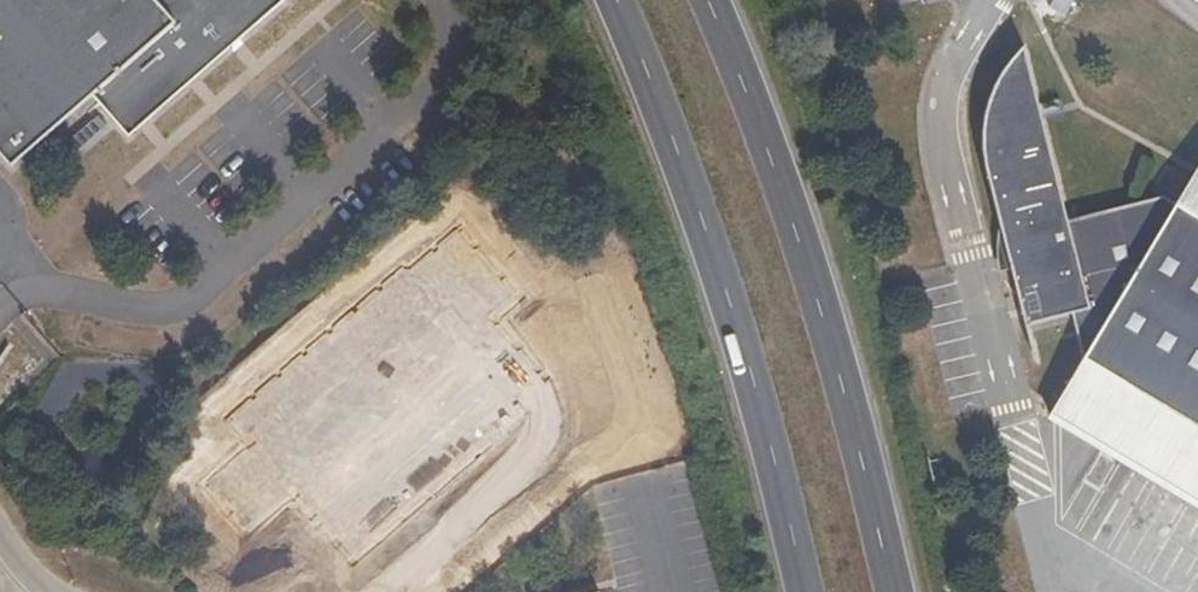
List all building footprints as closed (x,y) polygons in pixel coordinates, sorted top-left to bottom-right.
[(20,172),(101,102),(137,143),(299,0),(0,0),(0,149),(20,172)] [(1197,427),(1197,222),(1175,208),(1152,195),(1069,213),(1033,47),(1029,47),(1017,67),(991,108),(992,168),(1038,328),(1076,320),(1086,362),(1197,427)] [(1175,208),(1197,222),(1197,170),(1175,208)] [(1086,362),(1050,423),(1197,510),(1197,427),(1086,362)]
